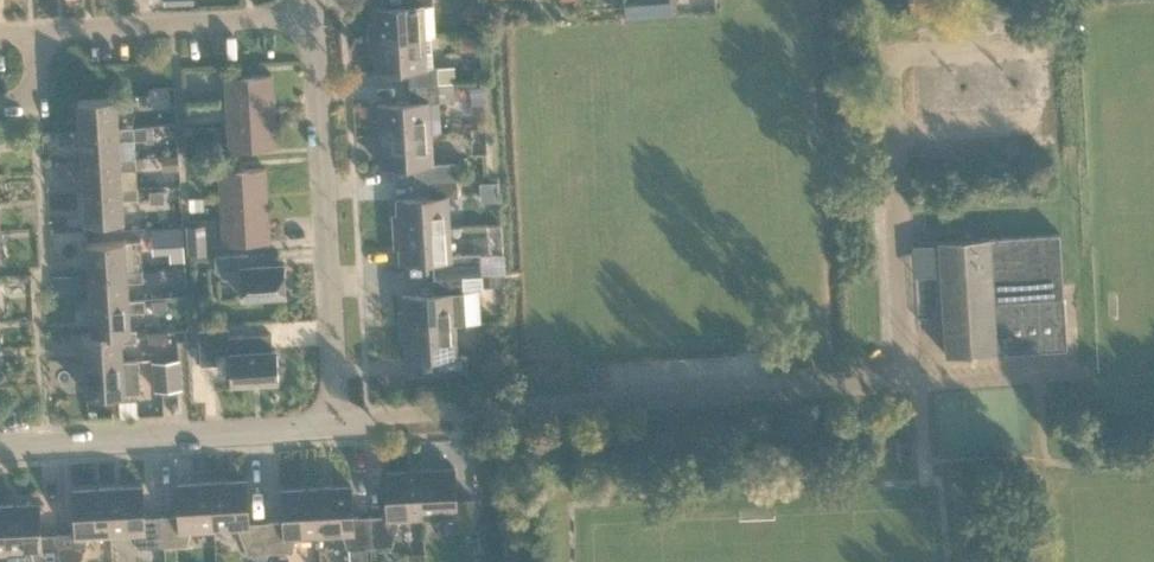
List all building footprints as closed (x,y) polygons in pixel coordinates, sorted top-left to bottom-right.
[(368,21),(369,38),(424,35),(424,33),(423,4),(434,3),(433,0),(405,0),(405,5),(382,6),(372,6),(371,6),(367,7),(368,20),(368,21)] [(639,1),(624,2),(625,16),(640,15),(639,1)] [(432,33),(424,33),(424,35),(369,38),(370,53),(371,69),(375,69),(403,67),(408,67),(408,83),(438,80),(437,64),(433,64),(432,33)] [(223,76),(225,100),(271,97),(270,73),(223,76)] [(372,102),(374,133),(429,130),(428,99),(439,99),(438,80),(408,83),(409,100),(372,102)] [(456,97),(454,80),(439,82),(440,98),(456,97)] [(79,97),(81,128),(119,126),(117,107),(133,106),(132,94),(141,93),(141,86),(116,88),(117,95),(79,97)] [(273,121),(271,97),(225,100),(226,124),(273,121)] [(226,124),(227,141),(228,148),(274,145),(273,121),(226,124)] [(154,139),(153,123),(144,124),(145,140),(154,139)] [(134,125),(119,126),(81,128),(83,158),(120,156),(119,137),(134,136),(134,125)] [(431,161),(429,130),(374,133),(376,164),(413,162),(414,180),(427,179),(455,177),(454,160),(431,161)] [(162,152),(163,167),(178,167),(178,152),(162,152)] [(83,158),(85,189),(122,187),(121,168),(137,167),(136,155),(120,156),(83,158)] [(218,192),(265,189),(263,165),(217,168),(218,192)] [(456,194),(455,177),(427,179),(428,195),(391,198),(393,229),(447,226),(446,194),(456,194)] [(122,187),(85,189),(87,218),(124,216),(123,198),(138,197),(137,186),(122,187)] [(165,187),(150,187),(150,200),(165,199),(165,187)] [(218,192),(219,217),(266,214),(265,189),(218,192)] [(190,195),(190,207),(204,207),(204,194),(190,195)] [(267,239),(266,214),(219,217),(221,242),(267,239)] [(186,222),(188,251),(207,250),(205,221),(186,222)] [(182,224),(151,226),(153,251),(170,250),(170,259),(184,259),(182,224)] [(431,258),(432,275),(461,273),(482,272),(481,250),(449,252),(447,226),(393,229),(393,244),(394,260),(399,260),(400,260),(431,258)] [(1060,230),(988,235),(995,350),(1068,345),(1060,230)] [(944,353),(995,350),(988,235),(937,238),(944,353)] [(89,270),(126,268),(125,251),(141,250),(141,237),(123,238),(121,238),(87,240),(89,270)] [(241,297),(283,294),(281,263),(247,266),(246,250),(214,252),(215,269),(239,267),(241,297)] [(126,269),(126,268),(89,270),(91,301),(128,298),(127,280),(143,279),(143,268),(126,269)] [(146,269),(146,279),(161,278),(160,268),(146,269)] [(495,271),(482,271),(483,283),(496,282),(495,271)] [(462,290),(461,273),(432,275),(433,291),(395,294),(397,325),(452,322),(466,321),(464,290),(462,290)] [(168,296),(152,297),(152,306),(168,306),(168,296)] [(128,298),(91,301),(93,330),(93,331),(129,329),(129,328),(128,310),(145,309),(144,297),(128,298)] [(452,322),(397,325),(399,357),(437,355),(438,371),(466,370),(465,352),(454,353),(452,322)] [(230,350),(232,381),(279,378),(277,346),(273,347),(272,330),(230,333),(230,325),(200,327),(202,361),(217,360),(217,351),(230,350)] [(148,328),(148,340),(169,339),(169,327),(148,328)] [(83,331),(85,362),(123,359),(122,341),(136,340),(136,328),(129,328),(129,329),(93,331),(93,330),(83,331)] [(153,359),(156,388),(183,385),(180,356),(153,359)] [(123,359),(85,362),(87,393),(140,390),(138,358),(123,359)] [(455,465),(419,467),(421,514),(445,512),(449,527),(476,525),(474,493),(456,494),(455,465)] [(397,515),(421,514),(419,467),(386,468),(388,511),(370,512),(372,543),(391,541),(397,515)] [(246,550),(267,549),(265,518),(248,519),(246,475),(212,477),(215,525),(238,524),(246,550)] [(215,525),(212,477),(177,478),(178,511),(161,512),(163,542),(188,541),(191,526),(215,525)] [(138,543),(163,542),(161,512),(144,513),(143,481),(108,483),(111,530),(134,528),(138,543)] [(316,484),(319,533),(343,531),(347,544),(350,544),(351,561),(370,561),(369,543),(372,543),(370,512),(352,513),(350,482),(316,484)] [(86,531),(111,530),(108,483),(73,485),(75,529),(58,530),(59,560),(80,559),(86,531)] [(265,518),(267,549),(292,548),(295,534),(319,533),(316,484),(282,486),(283,517),(265,518)] [(59,560),(58,530),(40,531),(38,499),(5,500),(8,550),(9,561),(14,561),(35,561),(59,560)] [(5,500),(0,501),(0,550),(8,550),(5,500)] [(290,554),(272,554),(272,561),(290,561),(290,554)]
